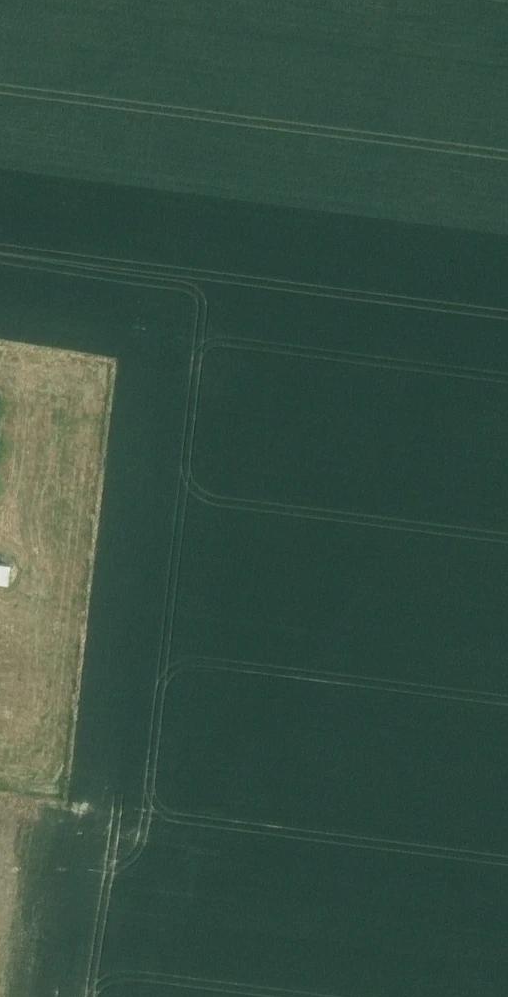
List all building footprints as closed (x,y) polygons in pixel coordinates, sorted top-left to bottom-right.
[(9,585),(11,563),(0,562),(0,584),(9,585)]
